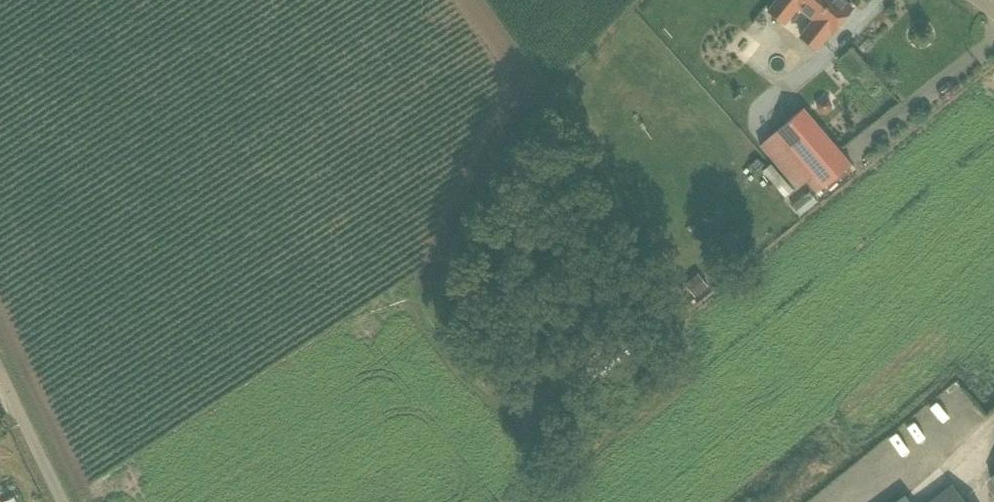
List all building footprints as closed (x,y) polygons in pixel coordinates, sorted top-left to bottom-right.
[(843,0),(776,0),(768,10),(785,24),(798,7),(813,20),(800,36),(817,49),(830,33),(831,34),(852,7),(843,0)] [(776,131),(814,175),(824,187),(851,163),(803,108),(776,131)] [(936,497),(930,501),(965,501),(953,485),(936,497)]
